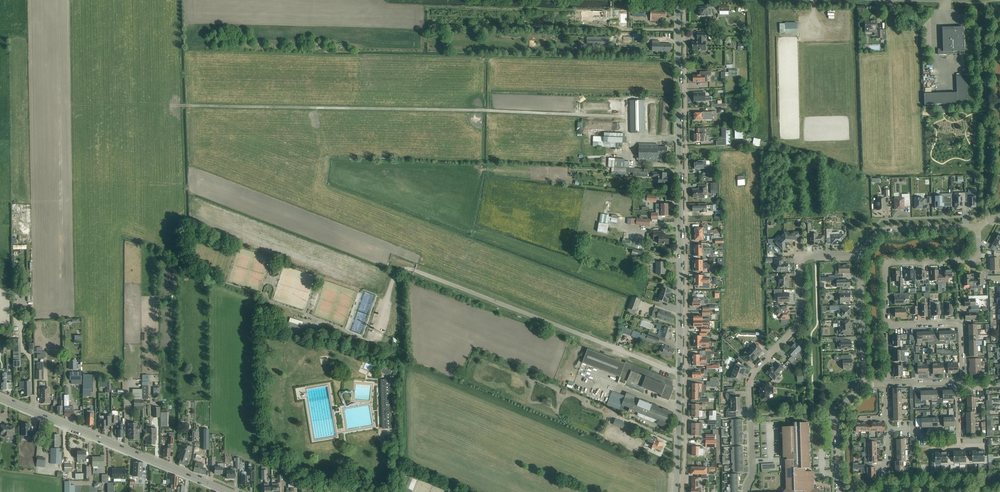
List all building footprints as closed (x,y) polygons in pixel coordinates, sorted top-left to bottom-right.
[(708,16),(708,15),(711,15),(711,9),(708,9),(708,7),(699,7),(699,12),(698,12),(698,15),(699,15),(699,16),(708,16)] [(666,18),(666,12),(651,12),(651,21),(659,21),(659,17),(666,18)] [(876,20),(870,21),(869,21),(869,20),(865,20),(865,21),(865,31),(876,31),(876,20)] [(959,27),(959,28),(953,29),(953,30),(948,30),(948,29),(947,29),(947,30),(943,30),(943,29),(942,29),(943,41),(943,49),(938,49),(938,54),(954,54),(954,52),(960,51),(960,55),(965,55),(964,28),(963,27),(962,26),(961,26),(960,26),(959,27)] [(878,38),(882,38),(882,40),(886,40),(886,30),(878,30),(878,38)] [(706,33),(702,33),(697,33),(697,39),(699,39),(699,42),(692,42),(693,50),(702,50),(702,51),(706,51),(706,42),(705,42),(705,39),(706,39),(706,33)] [(671,44),(659,44),(659,41),(654,41),(652,41),(652,51),(666,51),(671,52),(671,44)] [(697,75),(693,75),(693,82),(707,82),(707,75),(711,75),(711,72),(700,72),(700,74),(697,74),(697,75)] [(968,103),(967,76),(956,76),(957,93),(924,94),(925,105),(968,103)] [(712,97),(706,98),(705,93),(693,93),(694,96),(693,96),(693,100),(694,100),(694,101),(706,101),(712,101),(712,97)] [(639,100),(630,101),(631,133),(640,133),(645,133),(644,100),(639,100)] [(703,112),(694,112),(694,120),(712,120),(712,112),(704,112),(704,113),(703,113),(703,112)] [(694,142),(700,142),(701,142),(705,142),(705,128),(697,128),(697,134),(694,134),(694,142)] [(622,147),(623,136),(612,136),(612,131),(604,131),(604,146),(622,147)] [(639,162),(653,163),(658,163),(658,156),(667,156),(667,147),(658,147),(658,144),(653,144),(639,144),(639,162)] [(612,167),(629,167),(629,160),(625,160),(625,159),(618,158),(618,161),(616,160),(616,158),(610,157),(609,166),(612,166),(612,167)] [(703,162),(703,161),(698,161),(698,162),(694,162),(695,169),(706,169),(706,162),(703,162)] [(659,182),(659,184),(662,184),(662,183),(664,183),(665,183),(667,183),(668,178),(666,178),(667,173),(659,173),(652,173),(652,177),(657,177),(657,179),(659,179),(658,182),(659,182)] [(744,176),(737,176),(738,187),(742,187),(742,186),(745,186),(744,176)] [(707,186),(699,186),(699,190),(693,190),(693,198),(697,198),(702,198),(702,194),(707,194),(707,186)] [(972,192),(965,193),(965,200),(968,200),(969,208),(970,207),(971,208),(974,208),(975,207),(976,207),(976,196),(975,197),(975,193),(972,193),(972,192)] [(958,193),(954,193),(955,197),(955,208),(956,208),(957,209),(960,209),(961,208),(962,208),(962,200),(965,200),(965,193),(958,193)] [(895,199),(895,210),(904,209),(904,206),(910,206),(910,194),(902,194),(902,198),(895,199)] [(935,194),(935,202),(935,208),(942,208),(942,207),(944,207),(944,205),(951,205),(952,205),(952,194),(935,194)] [(922,198),(915,199),(915,209),(922,209),(922,206),(925,205),(925,203),(928,203),(928,204),(931,204),(931,197),(927,197),(927,199),(925,199),(922,199),(922,198)] [(656,213),(651,213),(651,220),(658,220),(658,216),(661,216),(663,216),(668,216),(668,210),(661,210),(656,210),(656,213)] [(609,214),(602,213),(600,222),(608,223),(608,220),(617,222),(618,217),(609,216),(609,214)] [(826,229),(826,234),(827,239),(827,238),(831,237),(831,244),(844,244),(844,235),(839,235),(839,233),(839,232),(831,232),(831,229),(832,229),(826,229)] [(662,232),(657,232),(654,232),(654,240),(659,240),(659,244),(669,244),(669,235),(662,236),(662,232)] [(799,240),(799,232),(785,233),(781,237),(782,237),(776,243),(782,250),(785,247),(786,247),(789,243),(792,240),(799,240)] [(810,234),(810,245),(811,245),(811,246),(813,246),(814,245),(818,245),(818,243),(824,243),(824,238),(824,236),(818,236),(818,234),(810,234)] [(994,252),(994,258),(990,258),(990,265),(999,265),(999,254),(994,252)] [(783,262),(783,259),(775,259),(775,266),(777,266),(777,271),(788,271),(788,264),(783,264),(783,262)] [(665,262),(660,262),(657,262),(657,274),(665,274),(665,270),(664,270),(664,263),(665,263),(665,262)] [(835,275),(829,276),(829,277),(832,277),(835,277),(839,277),(843,277),(843,273),(849,273),(849,265),(839,265),(839,268),(836,268),(836,273),(835,273),(835,275)] [(990,265),(991,271),(994,271),(994,274),(999,274),(999,265),(990,265)] [(942,282),(942,276),(938,276),(938,270),(931,270),(931,275),(931,281),(936,281),(936,284),(938,284),(942,284),(942,282)] [(945,276),(942,276),(942,282),(948,282),(948,278),(952,278),(952,270),(945,270),(945,276)] [(897,286),(903,286),(903,278),(900,278),(899,271),(892,272),(893,281),(897,281),(897,286)] [(916,284),(916,279),(916,274),(912,274),(912,271),(905,271),(906,282),(912,282),(912,284),(916,284)] [(929,287),(929,281),(929,276),(926,276),(926,271),(918,271),(918,281),(923,281),(923,284),(926,284),(926,287),(929,287)] [(788,279),(788,275),(779,276),(779,283),(780,283),(780,287),(779,287),(789,287),(789,281),(788,281),(788,279)] [(973,288),(973,281),(970,281),(970,275),(963,275),(964,286),(970,286),(970,289),(974,289),(974,288),(973,288)] [(976,281),(973,281),(973,288),(974,288),(976,288),(977,287),(977,286),(983,285),(983,275),(976,275),(976,281)] [(829,277),(821,277),(822,280),(829,280),(829,281),(832,281),(833,281),(833,286),(835,287),(837,287),(845,287),(850,286),(850,280),(839,280),(839,277),(835,277),(832,277),(829,277)] [(660,294),(671,297),(672,293),(671,293),(672,291),(666,289),(666,287),(660,285),(659,289),(661,289),(660,294)] [(789,293),(782,294),(782,290),(774,290),(774,294),(778,294),(778,302),(789,302),(789,293)] [(840,295),(840,302),(850,302),(850,295),(846,295),(846,290),(839,290),(839,295),(840,295)] [(903,293),(900,293),(900,297),(895,297),(895,305),(905,304),(905,300),(909,299),(909,293),(903,293)] [(671,297),(660,294),(658,298),(656,298),(655,301),(661,303),(662,301),(668,303),(669,301),(670,301),(671,297)] [(693,298),(693,307),(698,307),(701,307),(701,304),(704,304),(705,298),(704,298),(697,298),(696,298),(696,294),(693,294),(693,298)] [(986,296),(978,296),(970,296),(970,299),(965,299),(965,306),(976,306),(975,299),(987,299),(986,296)] [(635,315),(640,301),(631,298),(626,312),(635,315)] [(917,307),(918,311),(921,311),(921,316),(928,316),(927,305),(921,306),(921,303),(917,303),(917,307)] [(930,303),(930,305),(930,310),(933,310),(933,316),(940,316),(940,305),(933,305),(933,303),(930,303)] [(943,303),(943,305),(943,310),(946,310),(946,316),(953,315),(953,305),(946,305),(946,303),(943,303)] [(841,305),(830,306),(830,311),(838,310),(838,313),(839,313),(839,317),(845,317),(850,317),(849,313),(851,313),(850,309),(846,309),(846,305),(841,305)] [(790,311),(788,312),(788,307),(777,307),(777,316),(780,316),(780,319),(782,319),(782,322),(783,323),(786,323),(788,321),(788,319),(790,319),(790,311)] [(674,315),(669,313),(654,308),(652,316),(671,323),(674,315)] [(979,310),(976,310),(971,310),(971,313),(965,313),(965,320),(976,319),(976,316),(979,316),(979,310)] [(837,321),(833,321),(833,327),(837,327),(839,327),(839,335),(845,335),(850,334),(850,320),(845,321),(841,321),(837,321)] [(302,334),(303,331),(304,327),(301,326),(292,323),(289,322),(288,327),(287,330),(302,334)] [(662,337),(664,338),(669,339),(671,333),(672,333),(673,330),(665,327),(662,337)] [(625,328),(624,334),(641,338),(642,332),(625,328)] [(771,331),(767,335),(773,340),(776,336),(771,331)] [(955,331),(950,331),(950,343),(950,341),(956,341),(956,343),(959,343),(958,333),(956,333),(955,331)] [(936,341),(936,334),(933,334),(933,332),(928,332),(928,342),(928,344),(934,344),(934,341),(936,341)] [(945,341),(944,332),(939,332),(939,334),(936,334),(936,341),(936,344),(945,344),(945,341)] [(659,339),(648,335),(646,339),(658,343),(659,339)] [(844,337),(836,338),(836,342),(841,342),(841,350),(845,350),(848,350),(848,349),(852,349),(851,341),(848,341),(848,340),(844,340),(844,337)] [(18,341),(13,341),(15,379),(22,379),(22,374),(21,374),(20,360),(19,348),(18,349),(18,341)] [(750,350),(757,356),(758,356),(759,356),(761,354),(761,353),(762,351),(753,343),(751,345),(753,347),(750,350)] [(793,347),(787,352),(792,356),(788,360),(792,364),(794,362),(796,360),(794,358),(802,349),(800,347),(799,345),(798,345),(796,343),(796,344),(795,343),(792,346),(793,347)] [(662,344),(660,349),(658,354),(662,355),(662,354),(672,358),(675,349),(662,344)] [(620,377),(625,363),(588,349),(582,363),(620,377)] [(757,356),(750,350),(747,353),(746,351),(741,356),(747,362),(749,359),(752,362),(754,360),(755,360),(757,358),(757,357),(757,356)] [(692,355),(692,360),(707,360),(711,360),(711,354),(712,351),(706,351),(706,355),(700,355),(692,355)] [(849,355),(841,355),(841,357),(840,357),(838,356),(836,356),(835,357),(835,359),(836,361),(839,361),(840,359),(841,359),(842,361),(843,361),(843,369),(852,369),(852,360),(849,360),(849,355)] [(731,370),(743,375),(744,373),(746,368),(741,366),(745,362),(738,356),(736,359),(739,362),(737,365),(736,364),(735,368),(734,368),(732,370),(731,370)] [(625,363),(620,377),(617,383),(644,393),(645,389),(661,395),(661,397),(668,400),(674,387),(672,386),(673,380),(626,361),(625,363)] [(774,369),(774,368),(772,367),(767,373),(774,380),(773,379),(776,376),(777,377),(780,374),(779,373),(784,368),(779,363),(775,367),(774,369)] [(383,364),(379,373),(392,378),(395,370),(383,364)] [(700,372),(700,371),(696,371),(696,372),(692,372),(692,378),(700,378),(700,376),(709,376),(709,370),(704,370),(704,372),(700,372)] [(743,375),(731,370),(732,371),(731,374),(732,374),(731,378),(740,382),(742,377),(742,378),(743,377),(742,377),(743,375)] [(82,371),(70,372),(70,381),(82,381),(82,371)] [(83,379),(83,392),(83,397),(90,397),(90,393),(93,393),(93,379),(83,379)] [(389,379),(380,379),(381,429),(392,429),(389,379)] [(20,382),(20,384),(20,389),(24,389),(24,397),(31,397),(30,381),(20,382)] [(692,384),(692,392),(701,392),(704,392),(704,384),(697,384),(692,384)] [(767,398),(768,398),(769,398),(769,394),(773,393),(773,387),(770,387),(769,384),(763,384),(763,387),(760,387),(760,391),(760,398),(761,398),(761,399),(763,398),(763,399),(764,400),(765,401),(766,400),(767,399),(767,398)] [(49,388),(39,389),(39,394),(40,394),(40,399),(40,403),(50,403),(50,398),(50,397),(49,388)] [(943,392),(940,392),(940,402),(943,402),(943,401),(948,400),(948,390),(943,391),(943,392)] [(620,410),(625,396),(612,391),(607,404),(620,410)] [(920,392),(918,393),(918,400),(921,400),(921,402),(922,403),(926,403),(926,400),(926,391),(920,391),(920,392)] [(940,402),(940,392),(937,392),(937,391),(931,391),(932,403),(937,403),(937,405),(940,405),(940,402)] [(692,392),(692,400),(698,400),(698,402),(704,402),(709,402),(709,399),(709,398),(701,398),(701,392),(692,392)] [(731,405),(742,404),(741,397),(734,397),(734,393),(728,393),(728,394),(726,394),(726,398),(727,398),(727,400),(728,401),(731,401),(731,405)] [(626,394),(625,396),(620,410),(625,412),(626,411),(632,414),(633,411),(659,421),(658,424),(667,428),(673,413),(664,409),(663,410),(658,408),(659,406),(657,405),(656,406),(652,404),(651,405),(640,401),(641,400),(626,394)] [(65,396),(65,401),(65,406),(65,416),(73,416),(74,411),(74,407),(68,407),(69,396),(65,396)] [(742,404),(731,405),(731,408),(729,409),(727,410),(727,411),(726,412),(726,415),(728,415),(728,418),(735,418),(735,412),(742,411),(742,404)] [(100,421),(100,424),(100,429),(107,429),(107,426),(111,426),(111,417),(104,417),(104,416),(99,416),(99,421),(100,421)] [(941,426),(941,418),(938,418),(938,417),(932,417),(933,427),(938,427),(938,426),(941,426)] [(943,418),(941,418),(941,426),(944,426),(944,427),(949,427),(949,417),(943,417),(943,418)] [(927,427),(927,418),(916,419),(916,427),(922,426),(922,427),(927,427)] [(616,419),(613,424),(626,429),(628,424),(616,419)] [(708,420),(708,425),(711,425),(711,430),(716,430),(716,427),(716,420),(709,420),(708,420)] [(804,468),(809,468),(808,423),(797,423),(797,427),(796,422),(794,423),(794,427),(783,427),(784,457),(787,457),(787,460),(790,460),(790,463),(797,463),(797,466),(799,466),(799,468),(804,468)] [(869,431),(869,424),(866,424),(866,422),(861,423),(861,432),(869,431)] [(872,424),(869,424),(869,431),(877,431),(877,422),(872,422),(872,424)] [(877,422),(877,431),(880,431),(880,433),(883,433),(883,431),(885,431),(885,424),(882,424),(882,422),(877,422)] [(22,424),(22,436),(31,436),(31,431),(30,431),(30,424),(26,424),(26,423),(23,423),(23,424),(22,424)] [(141,432),(141,427),(141,425),(137,425),(137,423),(128,423),(128,431),(130,431),(130,440),(138,440),(137,433),(141,432)] [(15,435),(15,431),(15,426),(6,426),(6,425),(1,425),(1,435),(4,435),(4,436),(11,436),(11,435),(15,435)] [(156,440),(156,435),(156,428),(146,428),(146,430),(143,430),(144,438),(148,438),(148,445),(155,445),(155,440),(156,440)] [(170,432),(169,437),(168,437),(168,444),(168,449),(164,448),(163,457),(170,457),(171,444),(173,445),(174,438),(174,432),(170,432)] [(59,447),(59,442),(57,442),(57,435),(50,435),(50,447),(59,447)] [(654,444),(651,449),(655,451),(656,449),(661,451),(663,447),(662,447),(664,443),(661,441),(662,441),(659,440),(650,436),(648,441),(654,444)] [(183,451),(179,463),(187,466),(188,461),(190,453),(192,446),(190,445),(182,443),(181,446),(180,450),(183,451)] [(703,449),(700,449),(700,447),(693,447),(692,456),(703,456),(703,449)] [(61,464),(62,448),(51,448),(51,464),(61,464)] [(965,451),(959,452),(960,465),(969,464),(969,458),(966,458),(965,451)] [(972,458),(969,458),(969,464),(978,464),(978,451),(972,451),(972,458)] [(984,451),(978,451),(978,464),(988,464),(987,457),(984,457),(984,451)] [(935,459),(932,459),(932,470),(936,469),(936,465),(941,465),(941,452),(935,453),(935,459)] [(947,452),(941,452),(941,465),(950,465),(950,459),(947,459),(947,452)] [(954,459),(950,459),(950,465),(954,465),(954,464),(959,463),(959,465),(960,465),(959,452),(953,452),(954,459)] [(37,457),(36,467),(44,468),(45,458),(37,457)] [(104,467),(103,462),(103,457),(93,457),(93,466),(99,466),(99,467),(104,467)] [(787,460),(786,460),(786,469),(787,469),(787,474),(786,474),(786,481),(787,481),(787,486),(787,489),(784,491),(822,491),(821,491),(818,490),(814,489),(810,489),(810,482),(813,482),(813,472),(804,472),(804,468),(799,468),(799,466),(797,466),(797,463),(790,463),(790,460),(787,460)] [(134,467),(133,476),(134,476),(142,477),(142,468),(143,463),(134,462),(134,467)] [(196,462),(193,471),(193,472),(205,475),(206,470),(206,469),(203,468),(204,464),(196,462)] [(224,464),(222,463),(218,464),(218,467),(215,467),(215,474),(216,474),(216,475),(218,475),(218,474),(222,474),(222,467),(224,467),(224,464)] [(872,465),(865,465),(858,465),(858,468),(866,468),(867,473),(876,472),(876,467),(872,467),(872,465)] [(715,467),(691,467),(691,474),(701,474),(701,478),(701,479),(707,479),(707,476),(708,476),(708,474),(709,474),(709,471),(715,471),(715,467)] [(904,467),(895,467),(895,469),(894,469),(894,471),(895,472),(896,472),(896,475),(903,475),(906,475),(906,467),(904,467)] [(113,469),(113,474),(113,478),(126,478),(126,470),(118,470),(118,469),(113,469)] [(242,473),(242,475),(241,475),(241,480),(241,485),(249,485),(249,480),(254,480),(254,472),(247,472),(247,475),(246,475),(246,474),(246,473),(245,472),(243,472),(242,473)] [(876,472),(867,473),(867,475),(863,475),(863,481),(872,481),(872,477),(876,477),(876,472)] [(177,485),(178,476),(172,476),(172,480),(167,480),(167,482),(167,485),(171,485),(171,489),(173,489),(173,491),(176,491),(176,489),(176,485),(177,485)] [(408,488),(413,478),(408,476),(404,487),(408,488)] [(692,478),(692,488),(691,489),(691,491),(701,491),(699,491),(699,489),(698,489),(698,478),(701,478),(692,478)] [(272,487),(269,487),(269,484),(264,484),(264,488),(264,491),(272,491),(272,487)]
